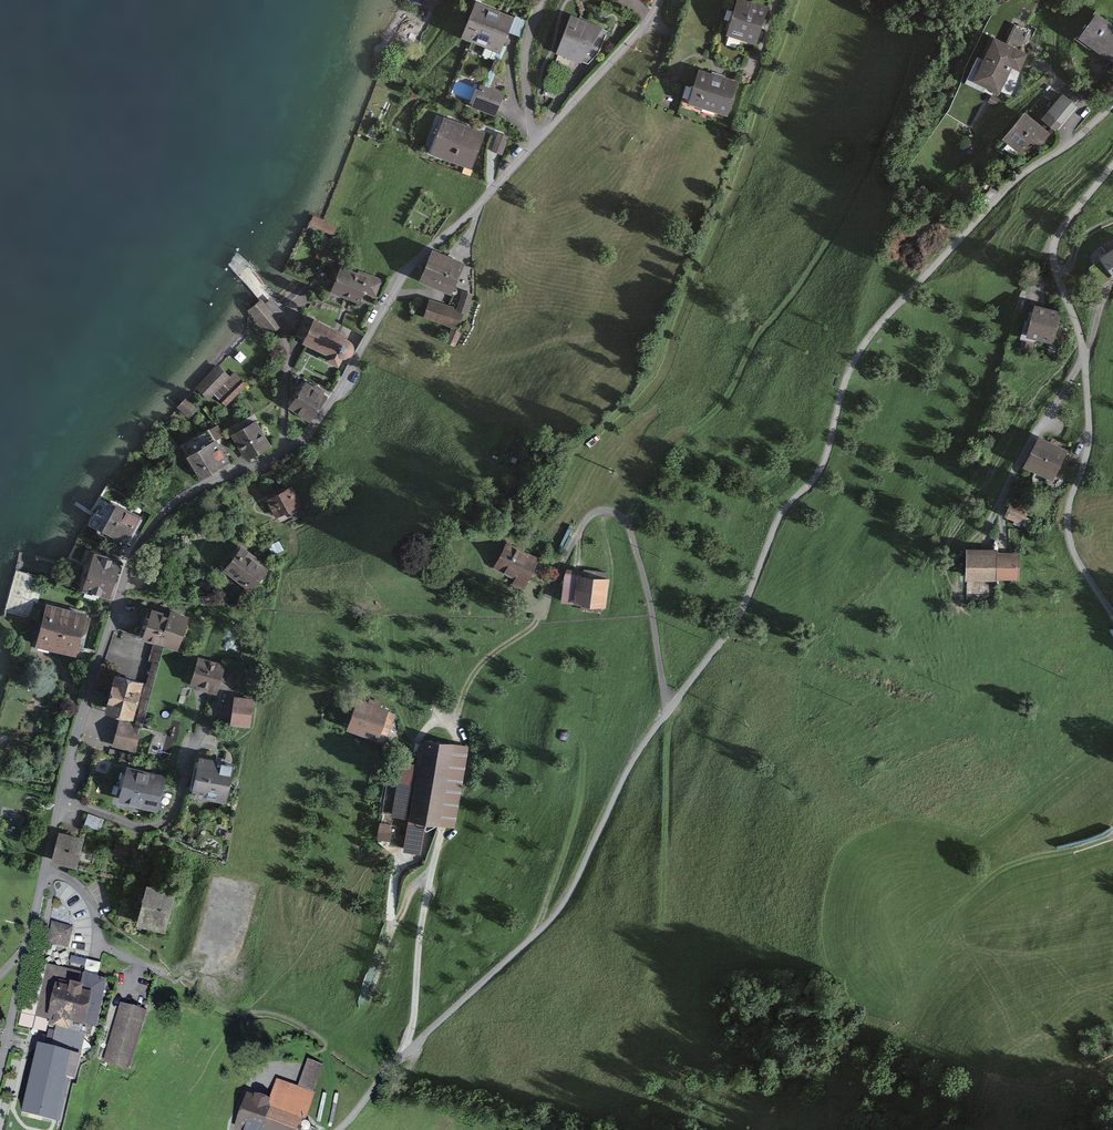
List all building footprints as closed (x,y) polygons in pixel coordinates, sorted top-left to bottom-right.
[(755,40),(766,6),(747,0),(738,0),(728,32),(755,40)] [(460,35),(500,53),(514,22),(474,4),(460,35)] [(1097,13),(1081,36),(1109,56),(1112,50),(1112,24),(1097,13)] [(558,51),(581,60),(601,28),(572,16),(558,51)] [(995,37),(975,77),(998,89),(1011,64),(1019,69),(1027,53),(995,37)] [(691,100),(726,111),(736,80),(700,70),(691,100)] [(504,94),(480,84),(472,104),(495,114),(504,94)] [(1075,104),(1063,93),(1043,117),(1056,127),(1075,104)] [(1048,133),(1025,112),(1004,136),(1021,151),(1030,140),(1037,145),(1048,133)] [(470,165),(483,132),(445,117),(432,150),(470,165)] [(507,136),(498,133),(492,150),(502,153),(507,136)] [(314,216),(308,228),(330,239),(337,227),(321,219),(314,216)] [(1102,255),(1112,273),(1112,248),(1102,255)] [(462,262),(433,250),(422,277),(451,289),(462,262)] [(383,282),(341,264),(330,291),(360,304),(365,292),(376,297),(383,282)] [(457,328),(463,311),(467,312),(473,294),(462,291),(457,308),(430,299),(424,317),(457,328)] [(248,310),(268,335),(282,324),(262,299),(248,310)] [(1052,340),(1059,311),(1036,305),(1028,333),(1052,340)] [(341,332),(315,318),(312,324),(303,320),(298,331),(306,335),(303,339),(329,352),(326,358),(338,364),(343,354),(345,354),(348,354),(350,352),(352,350),(353,347),(353,345),(352,342),(351,340),(340,334),(341,332)] [(459,332),(453,329),(448,341),(454,344),(459,332)] [(232,374),(223,367),(204,388),(213,397),(232,374)] [(251,387),(240,376),(216,400),(227,411),(251,387)] [(290,404),(310,418),(326,395),(306,381),(290,404)] [(203,396),(193,406),(206,419),(216,410),(203,396)] [(234,432),(247,457),(270,445),(257,420),(234,432)] [(1051,477),(1066,450),(1039,436),(1025,463),(1051,477)] [(188,455),(201,477),(228,461),(215,439),(188,455)] [(291,489),(267,500),(280,526),(303,515),(291,489)] [(101,532),(115,502),(104,498),(91,528),(101,532)] [(1029,509),(1012,501),(1005,515),(1022,523),(1029,509)] [(104,527),(126,541),(141,516),(119,502),(104,527)] [(509,544),(497,566),(525,582),(538,560),(509,544)] [(220,568),(250,591),(266,569),(237,546),(220,568)] [(969,549),(968,576),(1018,578),(1019,554),(997,553),(997,550),(969,549)] [(83,587),(108,596),(120,560),(95,551),(83,587)] [(10,567),(0,606),(0,613),(28,619),(39,575),(10,567)] [(607,580),(567,574),(563,600),(603,606),(607,580)] [(85,614),(47,604),(37,644),(74,654),(85,614)] [(143,637),(176,647),(186,616),(171,611),(169,616),(152,611),(143,637)] [(200,687),(217,692),(220,680),(225,681),(229,668),(223,667),(224,665),(198,657),(191,681),(201,684),(200,687)] [(143,681),(116,674),(107,709),(133,716),(143,681)] [(232,723),(249,725),(253,699),(235,696),(232,723)] [(359,701),(350,725),(381,738),(391,714),(359,701)] [(137,727),(119,722),(112,746),(131,751),(137,727)] [(472,747),(421,736),(414,771),(398,767),(389,814),(456,828),(472,747)] [(193,794),(225,800),(233,763),(201,757),(193,794)] [(120,798),(155,808),(164,777),(129,767),(120,798)] [(100,831),(104,821),(89,815),(85,825),(100,831)] [(392,841),(392,825),(379,825),(378,841),(392,841)] [(52,860),(75,866),(83,837),(60,831),(52,860)] [(129,846),(116,843),(113,855),(126,859),(129,846)] [(176,891),(147,883),(136,923),(165,930),(176,891)] [(71,929),(54,925),(50,942),(66,946),(71,929)] [(70,967),(71,959),(43,956),(42,965),(70,967)] [(73,959),(71,971),(98,977),(101,965),(73,959)] [(104,981),(49,968),(37,1016),(51,1020),(50,1025),(56,1026),(51,1050),(42,1048),(27,1115),(54,1121),(69,1054),(78,1056),(83,1033),(91,1035),(104,981)] [(144,1012),(121,1006),(106,1061),(129,1067),(144,1012)] [(19,1028),(33,1031),(37,1010),(24,1007),(19,1028)] [(237,1129),(238,1129),(300,1129),(322,1066),(308,1061),(298,1089),(277,1082),(270,1104),(248,1096),(237,1129)]
